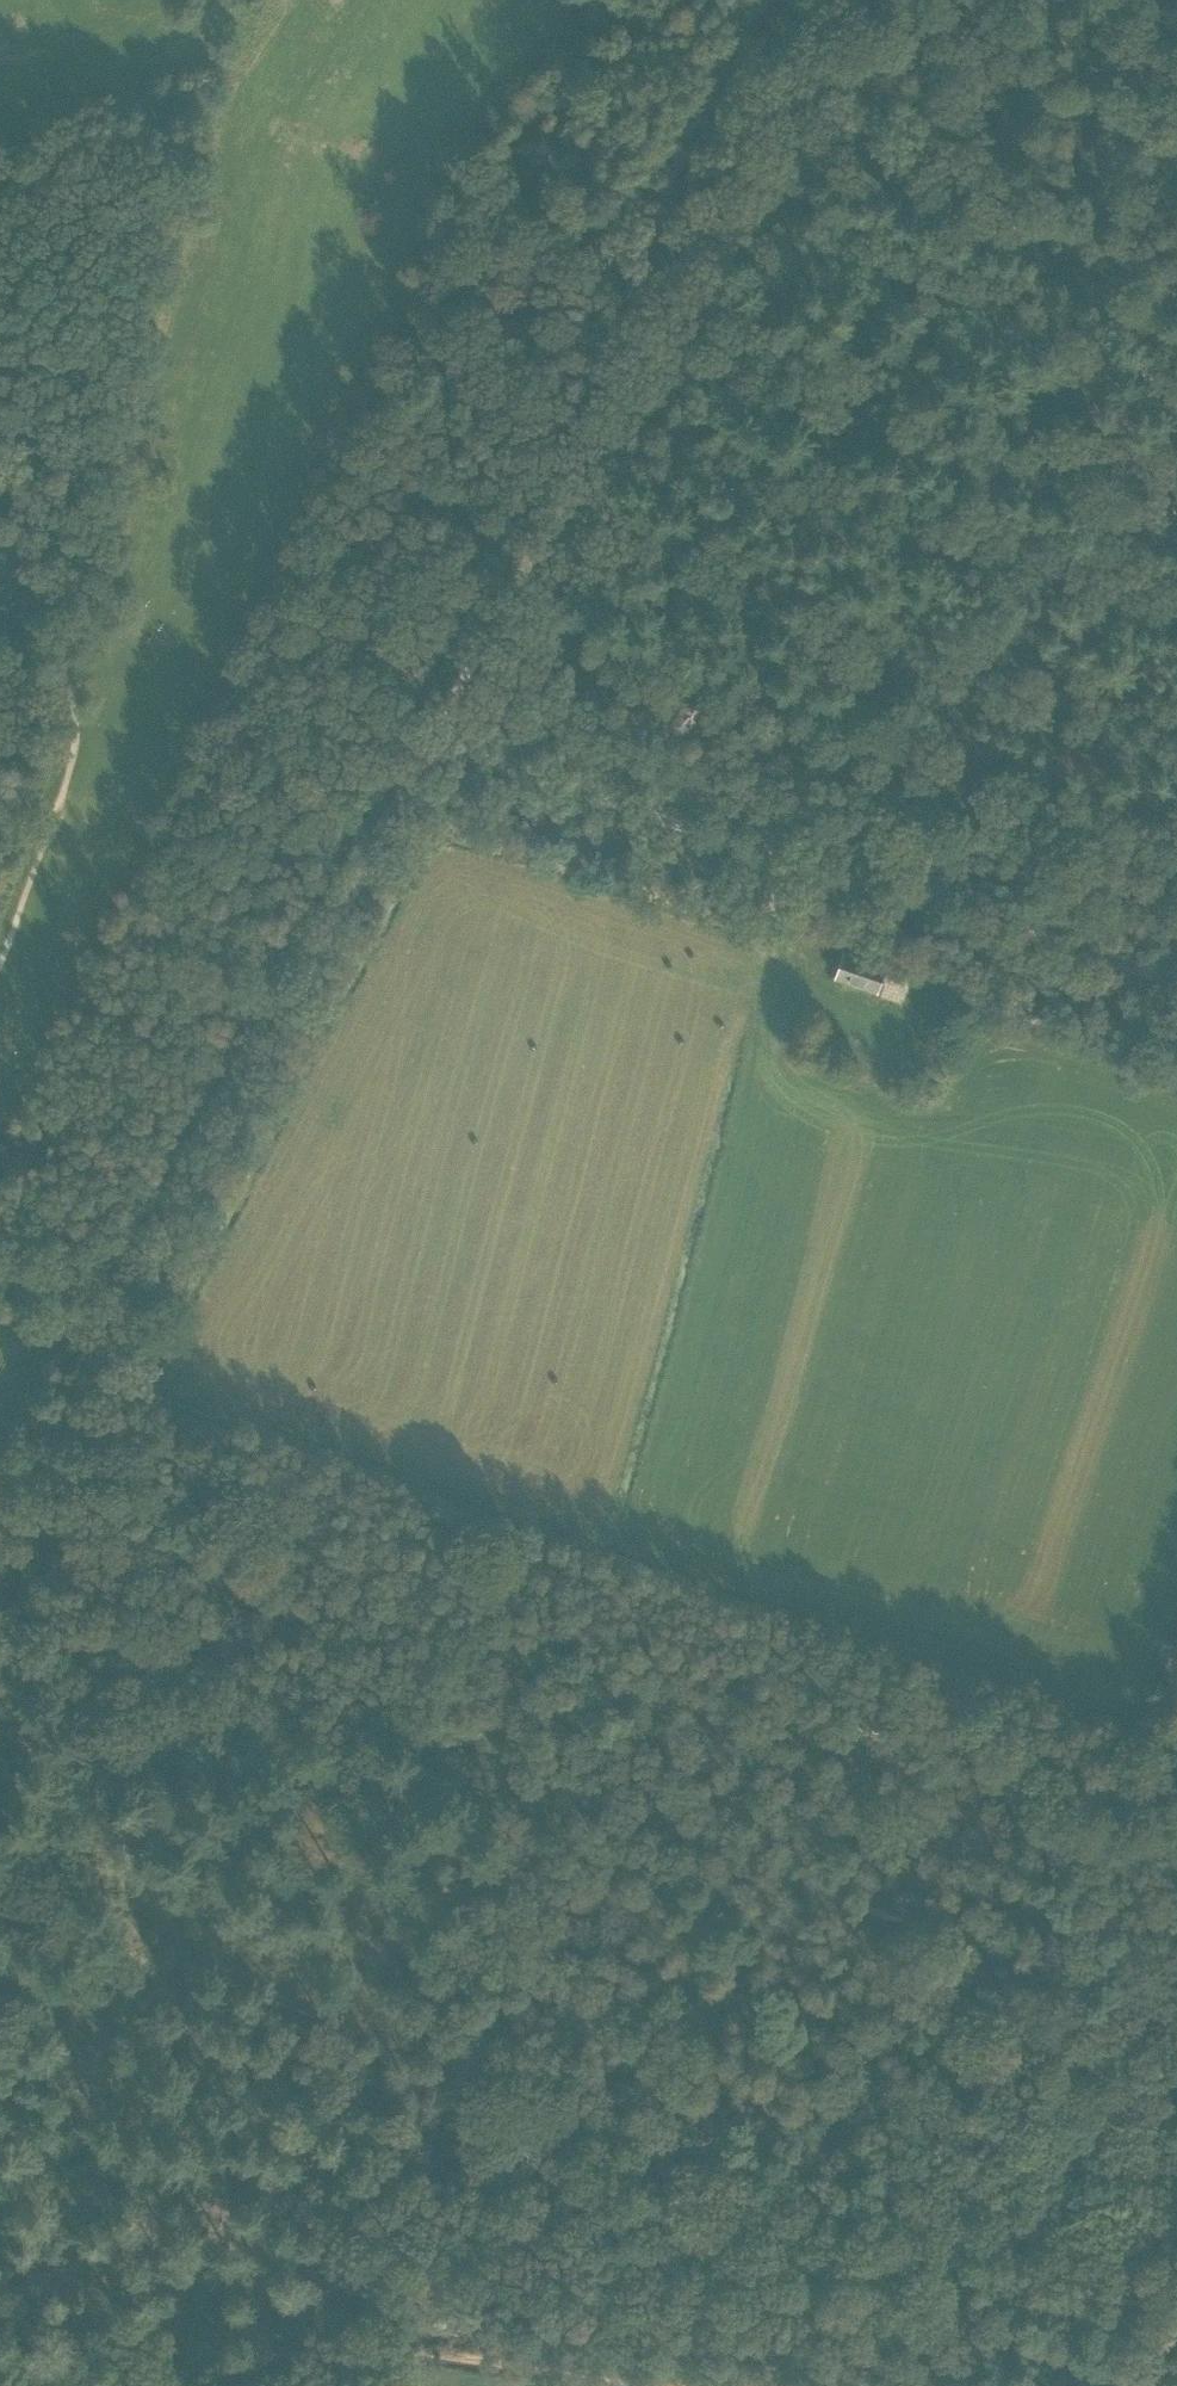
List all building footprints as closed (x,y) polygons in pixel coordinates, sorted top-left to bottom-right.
[(887,958),(887,961),(847,947),(836,979),(876,992),(883,973),(902,979),(907,964),(887,958)]
